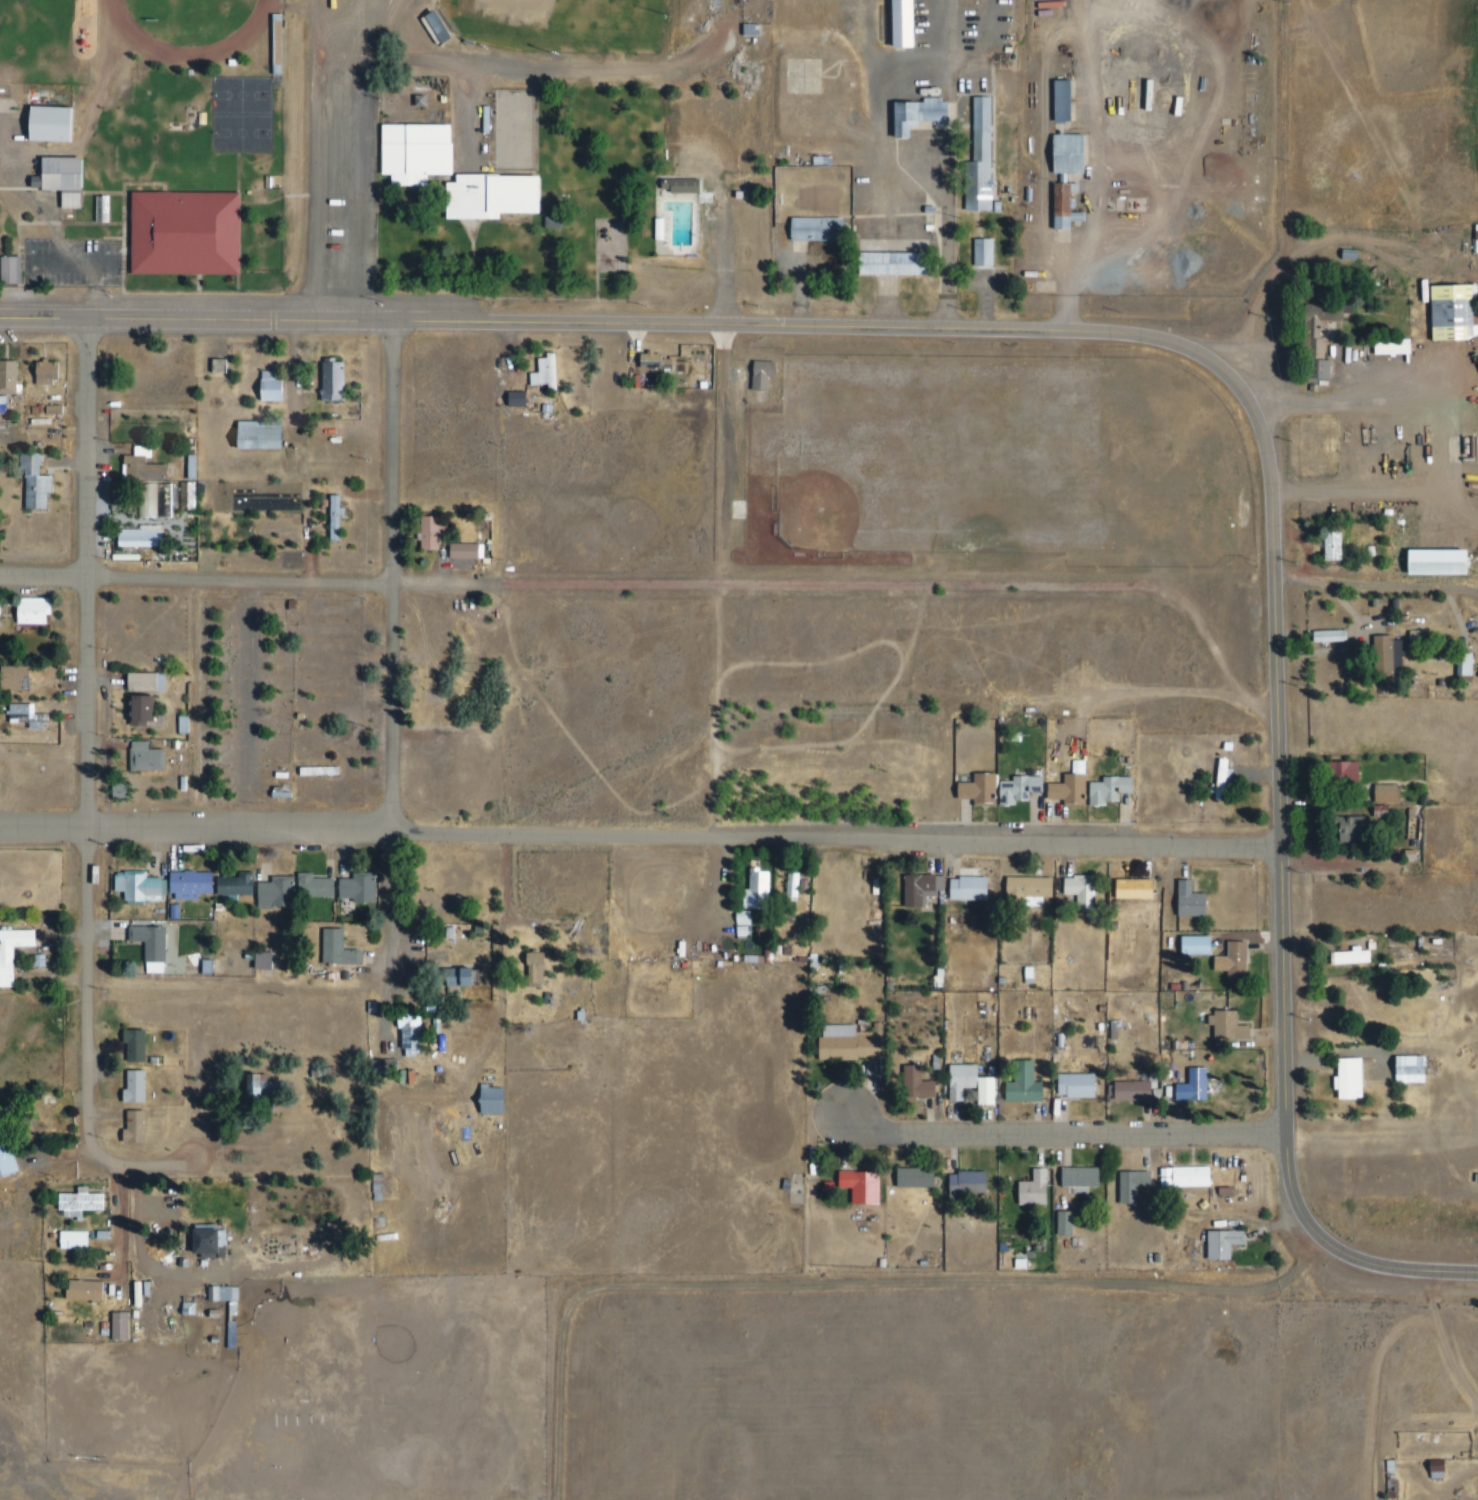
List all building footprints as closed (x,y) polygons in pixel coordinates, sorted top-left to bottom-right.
[(909,0),(888,0),(888,49),(910,48),(909,0)] [(901,47),(923,47),(924,0),(902,0),(901,47)] [(441,9),(460,37),(450,44),(431,16),(441,9)] [(448,39),(429,11),(420,17),(439,45),(448,39)] [(281,14),(281,23),(281,73),(292,73),(292,14),(285,14),(281,14)] [(753,22),(753,34),(768,35),(768,23),(753,22)] [(740,36),(758,36),(758,25),(740,25),(740,36)] [(1063,79),(1079,79),(1079,89),(1077,89),(1077,121),(1063,121),(1063,79)] [(1052,123),(1067,122),(1066,81),(1051,81),(1052,123)] [(970,163),(963,163),(962,212),(988,212),(990,97),(971,97),(970,163)] [(984,97),(1000,97),(1000,208),(976,208),(975,162),(985,162),(984,97)] [(904,102),(933,102),(932,99),(953,99),(953,103),(958,103),(958,131),(920,131),(920,139),(904,139),(904,102)] [(82,106),(82,141),(40,140),(40,106),(82,106)] [(458,125),(458,174),(438,174),(427,186),(412,186),(400,175),(391,175),(391,125),(458,125)] [(1061,133),(1097,133),(1098,175),(1077,175),(1077,181),(1089,181),(1089,193),(1079,193),(1079,211),(1094,211),(1094,221),(1078,221),(1078,229),(1063,229),(1063,183),(1073,183),(1073,173),(1061,173),(1061,133)] [(91,157),(51,157),(51,190),(72,190),(72,208),(91,209),(91,190),(91,157)] [(545,175),(462,175),(462,182),(453,182),(453,206),(453,219),(476,219),(508,219),(508,214),(546,214),(546,212),(545,175)] [(696,180),(658,180),(658,190),(667,190),(667,194),(696,194),(696,180)] [(1068,230),(1068,223),(1081,223),(1081,213),(1067,213),(1068,193),(1076,194),(1077,184),(1052,184),(1051,230),(1068,230)] [(138,188),(250,189),(250,202),(248,280),(137,278),(138,223),(138,190),(138,188)] [(108,194),(109,223),(119,223),(119,194),(108,194)] [(850,217),(850,240),(804,240),(804,217),(850,217)] [(673,218),(673,240),(667,240),(663,240),(663,218),(667,218),(673,218)] [(1003,239),(985,239),(985,267),(1003,267),(1003,239)] [(991,267),(991,240),(972,240),(972,268),(991,267)] [(1352,246),(1351,256),(1366,257),(1367,247),(1352,246)] [(933,253),(933,275),(865,275),(865,253),(933,253)] [(30,255),(13,255),(13,285),(29,286),(30,255)] [(18,285),(18,257),(0,257),(0,285),(18,285)] [(1440,339),(1476,338),(1477,337),(1477,285),(1439,286),(1440,339)] [(1350,302),(1350,321),(1330,321),(1331,337),(1335,337),(1335,357),(1320,357),(1319,316),(1313,317),(1313,303),(1350,302)] [(1419,353),(1383,355),(1382,343),(1418,341),(1419,353)] [(555,352),(565,351),(566,390),(556,390),(556,384),(540,384),(539,373),(547,373),(547,359),(555,359),(555,352)] [(656,351),(656,355),(647,355),(647,362),(670,363),(671,355),(662,355),(662,351),(656,351)] [(528,386),(545,386),(545,392),(555,392),(553,353),(543,353),(543,359),(535,359),(536,373),(527,374),(528,386)] [(52,358),(52,362),(45,362),(45,382),(69,382),(70,362),(57,362),(57,358),(52,358)] [(222,358),(222,373),(241,373),(241,358),(222,358)] [(225,373),(225,359),(209,359),(208,373),(225,373)] [(56,361),(33,360),(32,383),(55,384),(56,361)] [(26,361),(5,361),(5,396),(5,398),(26,398),(26,361)] [(1336,361),(1337,378),(1314,379),(1313,362),(1336,361)] [(772,380),(773,363),(750,362),(749,392),(765,392),(766,380),(772,380)] [(784,362),(784,378),(778,378),(777,390),(761,389),(761,362),(784,362)] [(331,364),(330,400),(351,401),(351,364),(331,364)] [(271,369),(270,401),(293,401),(293,370),(271,369)] [(280,402),(281,371),(258,371),(257,401),(280,402)] [(709,381),(709,389),(717,389),(717,381),(709,381)] [(534,389),(534,406),(519,406),(519,389),(534,389)] [(523,393),(505,393),(505,408),(523,407),(523,393)] [(59,405),(43,405),(43,414),(59,415),(59,405)] [(247,422),(247,449),(292,449),(292,422),(247,422)] [(142,445),(161,445),(161,458),(152,458),(152,457),(142,457),(142,445)] [(22,509),(44,509),(44,493),(50,493),(50,476),(37,476),(37,454),(18,454),(18,471),(23,471),(22,509)] [(196,455),(196,479),(206,479),(206,456),(196,455)] [(35,511),(57,511),(56,493),(61,493),(61,476),(46,476),(46,456),(31,457),(31,477),(35,477),(35,511)] [(175,464),(175,481),(133,481),(133,457),(142,457),(152,457),(152,458),(152,464),(175,464)] [(190,483),(190,507),(203,507),(203,483),(190,483)] [(137,518),(155,518),(155,484),(137,485),(137,518)] [(147,484),(146,519),(165,519),(165,485),(147,484)] [(338,494),(338,538),(347,538),(348,516),(353,516),(353,508),(348,508),(349,494),(338,494)] [(328,542),(339,541),(338,516),(343,516),(343,507),(338,507),(338,495),(327,495),(328,542)] [(449,519),(449,551),(429,551),(429,518),(449,519)] [(1350,562),(1331,563),(1330,526),(1349,525),(1350,562)] [(163,529),(163,548),(125,547),(126,528),(163,529)] [(457,543),(456,559),(492,559),(492,543),(457,543)] [(1476,550),(1476,574),(1416,574),(1416,550),(1476,550)] [(147,553),(121,553),(121,561),(147,562),(147,553)] [(27,598),(26,624),(58,624),(59,598),(27,598)] [(298,601),(297,610),(306,610),(306,601),(298,601)] [(1353,628),(1354,642),(1322,643),(1321,629),(1353,628)] [(1380,634),(1400,634),(1401,641),(1413,641),(1413,655),(1407,655),(1408,669),(1400,669),(1400,679),(1382,679),(1380,634)] [(1467,675),(1477,676),(1477,654),(1468,653),(1467,675)] [(1470,677),(1470,654),(1456,654),(1455,677),(1470,677)] [(19,690),(18,682),(26,682),(25,665),(0,666),(0,691),(19,690)] [(136,673),(136,689),(170,690),(170,673),(136,673)] [(137,695),(137,726),(153,726),(153,721),(160,721),(160,695),(137,695)] [(18,702),(17,716),(37,716),(37,727),(51,727),(52,720),(57,720),(57,713),(44,713),(44,703),(18,702)] [(141,741),(158,741),(158,749),(173,749),(173,769),(141,769),(141,741)] [(1226,768),(1227,759),(1217,758),(1214,785),(1229,787),(1231,769),(1226,768)] [(1227,759),(1222,800),(1232,801),(1237,760),(1227,759)] [(1365,762),(1365,784),(1332,784),(1332,762),(1365,762)] [(349,765),(309,764),(309,776),(349,777),(349,765)] [(982,774),(982,783),(965,783),(964,799),(1001,800),(1001,774),(982,774)] [(1073,774),(1094,775),(1094,801),(1057,800),(1057,783),(1073,784),(1073,774)] [(1050,777),(1049,787),(1038,787),(1038,795),(1030,795),(1030,799),(1025,799),(1025,804),(1010,804),(1011,789),(1021,789),(1021,776),(1050,777)] [(1098,784),(1098,805),(1114,805),(1114,800),(1127,800),(1127,792),(1142,793),(1142,778),(1113,778),(1113,784),(1098,784)] [(120,782),(120,798),(138,798),(138,791),(134,791),(134,782),(120,782)] [(109,783),(109,799),(124,798),(124,783),(109,783)] [(1381,783),(1381,800),(1407,799),(1407,783),(1381,783)] [(1394,784),(1372,785),(1372,803),(1395,803),(1394,784)] [(283,786),(291,786),(290,792),(301,792),(301,797),(283,796),(283,786)] [(1334,816),(1334,842),(1377,842),(1377,816),(1334,816)] [(1413,849),(1413,861),(1427,861),(1426,848),(1413,849)] [(766,867),(760,867),(760,872),(763,872),(763,899),(777,899),(777,871),(766,871),(766,867)] [(383,870),(362,869),(361,879),(349,878),(349,897),(361,897),(361,902),(382,902),(383,870)] [(134,870),(134,874),(125,874),(124,901),(172,901),(172,895),(176,895),(176,879),(171,879),(171,876),(156,876),(156,870),(134,870)] [(221,873),(205,873),(205,870),(194,870),(194,873),(180,873),(179,893),(182,893),(182,900),(207,900),(207,894),(221,894),(221,873)] [(248,871),(247,878),(229,878),(229,893),(263,894),(263,871),(248,871)] [(305,871),(321,872),(320,879),(342,879),(342,894),(305,893),(305,871)] [(280,872),(280,882),(268,881),(267,906),(281,906),(281,903),(300,903),(300,873),(280,872)] [(807,872),(793,872),(793,897),(807,897),(807,872)] [(914,872),(945,872),(945,905),(914,905),(914,872)] [(784,902),(797,902),(797,873),(784,873),(784,902)] [(1102,900),(1092,900),(1092,894),(1073,894),(1073,879),(1081,879),(1081,875),(1101,875),(1102,900)] [(967,876),(996,876),(996,902),(958,902),(958,879),(967,879),(967,876)] [(1059,878),(1059,897),(1017,897),(1017,878),(1059,878)] [(1201,878),(1201,891),(1216,891),(1216,914),(1185,914),(1185,878),(1201,878)] [(1123,879),(1123,898),(1161,898),(1161,894),(1161,891),(1161,879),(1123,879)] [(759,899),(751,899),(751,910),(760,909),(759,899)] [(189,904),(189,918),(179,918),(179,904),(189,904)] [(750,912),(734,911),(734,925),(750,925),(750,912)] [(758,914),(759,925),(745,925),(745,914),(758,914)] [(140,924),(140,940),(155,940),(156,961),(173,961),(173,924),(140,924)] [(142,942),(142,973),(161,974),(162,927),(125,926),(125,941),(142,942)] [(352,927),(352,949),(369,949),(369,963),(334,963),(334,927),(352,927)] [(5,930),(4,987),(23,988),(23,947),(44,947),(45,930),(5,930)] [(1218,936),(1218,954),(1191,954),(1191,936),(1218,936)] [(1255,940),(1246,940),(1237,940),(1236,958),(1223,958),(1223,969),(1237,969),(1237,977),(1244,977),(1255,977),(1255,951),(1255,940)] [(1225,971),(1224,978),(1244,978),(1244,942),(1225,941),(1225,957),(1211,957),(1211,971),(1225,971)] [(1377,941),(1385,941),(1385,951),(1380,951),(1380,964),(1341,964),(1341,951),(1377,951),(1377,941)] [(269,970),(269,952),(252,952),(252,969),(269,970)] [(541,952),(523,953),(525,988),(542,988),(541,952)] [(282,953),(282,968),(266,968),(266,953),(282,953)] [(529,953),(557,953),(557,964),(551,964),(551,986),(536,986),(536,964),(529,964),(529,953)] [(43,954),(44,967),(55,967),(55,954),(43,954)] [(211,958),(211,975),(222,975),(222,959),(211,958)] [(1033,965),(1041,965),(1041,978),(1033,978),(1033,965)] [(478,967),(478,970),(485,970),(485,981),(478,981),(478,984),(453,984),(453,967),(478,967)] [(944,967),(944,983),(953,983),(953,967),(944,967)] [(468,986),(467,968),(441,969),(442,987),(468,986)] [(385,1000),(377,1000),(376,1014),(385,1014),(385,1000)] [(1245,1008),(1245,1024),(1260,1025),(1260,1027),(1259,1039),(1223,1039),(1224,1022),(1218,1022),(1218,1014),(1225,1014),(1225,1008),(1245,1008)] [(400,1028),(401,1057),(419,1057),(417,1014),(394,1015),(394,1029),(400,1028)] [(413,1017),(412,1056),(430,1056),(431,1017),(413,1017)] [(883,1056),(864,1056),(864,1060),(825,1060),(825,1037),(830,1037),(830,1025),(864,1024),(864,1032),(883,1032),(883,1056)] [(124,1044),(123,1062),(142,1062),(142,1030),(120,1030),(120,1044),(124,1044)] [(133,1030),(134,1041),(139,1041),(139,1061),(153,1061),(153,1030),(133,1030)] [(1433,1056),(1433,1083),(1404,1083),(1404,1056),(1433,1056)] [(1346,1057),(1346,1077),(1342,1077),(1342,1090),(1345,1090),(1345,1100),(1370,1099),(1369,1057),(1346,1057)] [(1023,1059),(1024,1082),(1014,1082),(1015,1100),(1048,1100),(1048,1082),(1042,1082),(1042,1059),(1023,1059)] [(929,1062),(912,1062),(912,1096),(941,1096),(941,1079),(929,1079),(929,1062)] [(333,1077),(333,1067),(317,1068),(317,1063),(309,1063),(309,1078),(333,1077)] [(344,1065),(345,1074),(329,1077),(327,1069),(344,1065)] [(983,1065),(984,1078),(984,1085),(971,1086),(971,1101),(957,1101),(957,1065),(983,1065)] [(1198,1067),(1198,1083),(1185,1083),(1185,1101),(1216,1101),(1217,1067),(1198,1067)] [(137,1069),(137,1091),(132,1091),(132,1103),(154,1103),(154,1070),(137,1069)] [(119,1103),(143,1103),(142,1070),(124,1071),(124,1090),(119,1090),(119,1103)] [(1065,1072),(1103,1072),(1103,1096),(1066,1097),(1065,1072)] [(254,1073),(254,1098),(266,1098),(266,1088),(277,1088),(277,1073),(254,1073)] [(984,1078),(1001,1078),(1001,1104),(984,1104),(984,1085),(984,1078)] [(1156,1082),(1157,1099),(1122,1099),(1122,1082),(1156,1082)] [(501,1115),(502,1087),(477,1086),(477,1114),(501,1115)] [(514,1086),(514,1112),(491,1112),(491,1086),(514,1086)] [(137,1110),(136,1130),(132,1130),(132,1143),(152,1143),(152,1110),(137,1110)] [(119,1143),(142,1144),(143,1111),(124,1111),(123,1130),(119,1130),(119,1143)] [(30,1169),(0,1178),(0,1121),(15,1117),(30,1169)] [(1215,1164),(1215,1186),(1169,1186),(1170,1164),(1215,1164)] [(993,1167),(967,1167),(967,1175),(959,1175),(959,1191),(994,1191),(993,1167)] [(1040,1167),(1040,1182),(1026,1182),(1026,1204),(1053,1204),(1053,1167),(1040,1167)] [(1107,1168),(1107,1187),(1071,1187),(1071,1167),(1107,1168)] [(942,1187),(904,1187),(904,1168),(941,1168),(942,1187)] [(1158,1169),(1128,1169),(1127,1202),(1144,1202),(1144,1187),(1158,1187),(1158,1169)] [(889,1171),(846,1171),(846,1188),(862,1188),(862,1203),(889,1203),(889,1171)] [(86,1194),(86,1187),(97,1187),(97,1193),(115,1193),(115,1211),(92,1211),(92,1220),(77,1220),(77,1212),(68,1212),(67,1194),(86,1194)] [(1080,1210),(1067,1210),(1066,1236),(1080,1236),(1080,1210)] [(1071,1236),(1071,1212),(1055,1211),(1055,1236),(1071,1236)] [(385,1214),(385,1227),(395,1227),(396,1214),(385,1214)] [(235,1229),(235,1259),(209,1259),(209,1253),(197,1253),(197,1248),(191,1248),(191,1232),(197,1232),(197,1230),(235,1229)] [(1217,1230),(1251,1229),(1252,1248),(1239,1248),(1239,1260),(1217,1260),(1217,1230)] [(98,1230),(97,1249),(70,1249),(70,1230),(98,1230)] [(119,1231),(107,1231),(107,1239),(119,1239),(119,1231)] [(387,1235),(389,1243),(408,1239),(405,1231),(387,1235)] [(1036,1257),(1023,1257),(1023,1269),(1036,1269),(1036,1257)] [(114,1281),(113,1299),(75,1297),(76,1289),(78,1290),(79,1280),(114,1281)] [(131,1307),(138,1307),(139,1282),(131,1282),(131,1307)] [(219,1286),(219,1301),(236,1301),(235,1308),(248,1309),(248,1286),(219,1286)] [(205,1301),(227,1302),(226,1315),(235,1315),(236,1287),(205,1287),(205,1301)] [(194,1302),(193,1315),(205,1316),(205,1302),(194,1302)] [(228,1309),(228,1318),(219,1318),(219,1309),(228,1309)] [(124,1312),(124,1338),(138,1338),(138,1311),(124,1312)] [(113,1323),(113,1328),(110,1328),(111,1335),(121,1335),(121,1323),(113,1323)] [(1453,1459),(1454,1479),(1442,1479),(1442,1459),(1453,1459)] [(1442,1479),(1442,1460),(1427,1461),(1427,1479),(1442,1479)]
